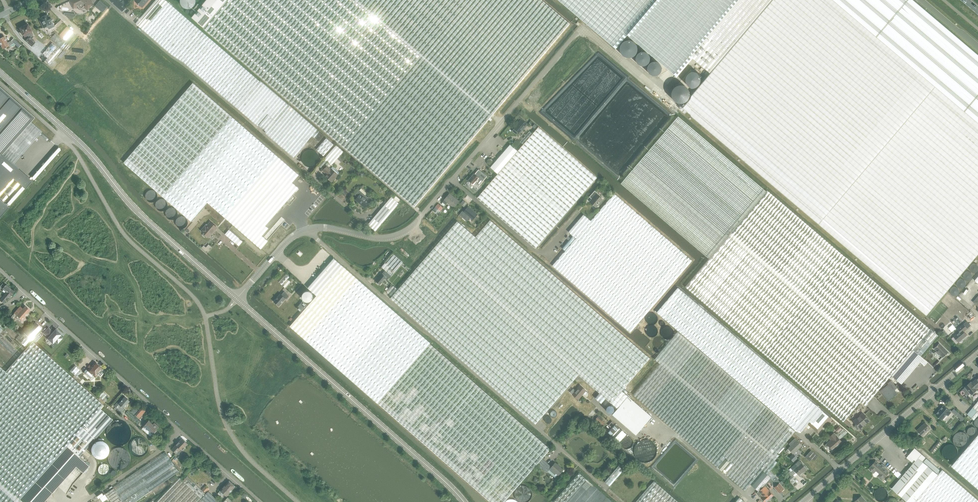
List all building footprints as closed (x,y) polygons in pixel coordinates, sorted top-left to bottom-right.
[(79,8),(80,9),(82,9),(83,9),(84,7),(88,10),(93,4),(89,0),(71,0),(70,1),(74,9),(78,7),(79,8)] [(108,7),(100,0),(95,6),(103,13),(108,7)] [(122,11),(126,7),(124,5),(119,0),(112,0),(111,1),(122,11)] [(136,24),(143,30),(167,2),(165,0),(156,0),(136,24)] [(192,18),(203,28),(414,207),(493,113),(360,0),(207,0),(192,18)] [(569,23),(542,0),(360,0),(493,113),(569,23)] [(583,21),(615,48),(627,35),(675,75),(691,56),(739,0),(558,0),(583,21)] [(682,108),(687,112),(927,315),(977,254),(977,55),(914,0),(739,0),(691,56),(711,73),(704,82),(682,108)] [(318,141),(323,135),(260,81),(259,81),(214,42),(167,2),(143,30),(172,55),(184,62),(258,127),(259,125),(265,131),(265,132),(294,158),(312,136),(314,138),(315,138),(318,141)] [(54,26),(49,16),(48,17),(47,15),(39,19),(43,27),(47,25),(49,29),(54,26)] [(28,23),(19,28),(23,35),(24,37),(28,35),(32,37),(34,36),(31,31),(32,30),(28,23)] [(59,35),(60,36),(65,40),(72,32),(66,27),(59,35)] [(65,41),(55,33),(50,39),(60,48),(65,41)] [(13,38),(11,41),(7,43),(4,36),(0,38),(0,44),(2,49),(14,43),(18,48),(21,45),(13,38)] [(25,40),(31,46),(35,42),(29,36),(25,40)] [(62,51),(52,42),(42,54),(47,58),(45,60),(50,65),(62,51)] [(193,83),(124,162),(150,185),(191,221),(208,202),(261,249),(268,241),(262,235),(269,228),(266,225),(298,188),(292,182),(299,175),(193,83)] [(1,153),(30,121),(33,117),(0,88),(0,155),(1,153)] [(514,129),(512,131),(516,134),(518,132),(520,134),(528,125),(521,119),(518,123),(519,123),(514,129)] [(529,131),(520,142),(523,144),(532,134),(529,131)] [(334,144),(326,138),(316,150),(323,156),(334,144)] [(336,145),(324,159),(331,165),(343,151),(336,145)] [(318,160),(318,159),(318,158),(317,157),(317,155),(316,154),(315,153),(313,153),(311,152),(310,152),(309,152),(308,152),(306,153),(305,154),(304,155),(303,156),(303,157),(303,159),(303,160),(303,162),(304,163),(305,165),(306,165),(307,166),(308,167),(310,167),(311,167),(313,166),(314,166),(316,165),(317,163),(317,162),(318,161),(318,160)] [(0,155),(0,192),(13,178),(20,170),(13,164),(1,153),(0,155)] [(333,166),(330,169),(327,165),(322,170),(326,174),(324,176),(332,182),(333,181),(334,181),(335,179),(339,174),(339,172),(333,166)] [(474,174),(468,181),(474,185),(476,183),(479,186),(487,176),(479,169),(474,174)] [(365,208),(368,203),(371,205),(374,201),(369,196),(367,197),(365,195),(367,193),(361,188),(360,190),(359,190),(355,195),(358,197),(356,200),(365,208)] [(450,194),(444,200),(442,202),(445,205),(447,202),(453,207),(458,201),(450,194)] [(392,197),(387,204),(381,200),(379,203),(384,207),(368,225),(375,231),(399,203),(392,197)] [(9,207),(0,199),(0,217),(9,207)] [(440,211),(443,208),(438,203),(435,207),(440,211)] [(462,210),(459,214),(467,221),(470,218),(473,220),(477,214),(468,207),(464,212),(462,210)] [(201,231),(202,232),(204,234),(203,235),(204,236),(205,237),(206,237),(206,236),(208,238),(217,228),(210,222),(206,227),(205,227),(201,231)] [(229,229),(225,234),(239,246),(243,241),(229,229)] [(383,264),(381,267),(385,270),(386,271),(387,270),(388,271),(389,269),(393,273),(403,262),(393,254),(383,264)] [(334,258),(307,288),(311,292),(316,296),(343,266),(334,258)] [(542,458),(550,449),(429,344),(430,342),(343,266),(316,296),(301,313),(289,326),(359,387),(377,403),(490,501),(504,501),(519,484),(537,464),(542,459),(542,458)] [(385,270),(375,281),(376,282),(375,283),(378,285),(379,284),(380,285),(385,279),(387,280),(393,273),(389,269),(388,271),(387,270),(386,271),(385,270)] [(287,273),(279,282),(282,285),(290,276),(287,273)] [(0,286),(0,287),(1,288),(2,288),(6,292),(10,295),(10,296),(14,292),(5,285),(2,283),(0,286)] [(392,284),(386,291),(390,295),(391,296),(397,289),(397,288),(392,284)] [(677,287),(656,312),(793,428),(814,404),(677,287)] [(3,303),(10,295),(6,292),(2,297),(0,294),(0,300),(3,303)] [(281,294),(274,302),(279,306),(286,298),(286,299),(289,296),(284,292),(282,295),(281,294)] [(311,292),(296,308),(301,313),(316,296),(311,292)] [(14,313),(17,315),(23,320),(26,317),(25,316),(30,311),(25,306),(23,308),(20,306),(14,313)] [(657,320),(657,318),(656,316),(654,315),(653,315),(652,315),(651,315),(650,315),(649,316),(648,317),(647,318),(647,320),(647,321),(647,322),(648,323),(650,324),(651,325),(652,325),(653,325),(654,324),(655,324),(656,322),(657,320)] [(964,332),(967,329),(965,326),(963,324),(957,329),(960,332),(954,336),(959,342),(967,335),(964,332)] [(657,332),(656,330),(656,329),(655,328),(655,327),(654,327),(651,326),(650,327),(648,327),(648,328),(647,329),(647,330),(646,332),(647,334),(648,335),(649,337),(651,337),(652,337),(654,337),(655,336),(656,334),(657,333),(657,332)] [(52,332),(48,328),(44,333),(49,337),(48,339),(53,343),(55,341),(58,343),(62,338),(59,336),(61,334),(55,330),(53,333),(52,332)] [(673,334),(672,332),(671,330),(670,329),(669,328),(667,328),(666,328),(665,328),(663,329),(662,330),(662,331),(661,333),(662,335),(662,337),(663,337),(664,338),(665,339),(667,339),(668,339),(669,339),(671,338),(672,336),(673,335),(673,334)] [(750,484),(752,486),(764,473),(770,478),(771,480),(773,478),(776,478),(775,476),(770,471),(777,462),(775,460),(783,451),(780,449),(794,432),(677,333),(657,356),(654,359),(659,363),(633,395),(717,467),(725,458),(730,462),(722,471),(745,490),(750,484)] [(663,343),(663,342),(663,341),(662,339),(661,338),(660,338),(658,337),(656,338),(655,338),(654,339),(653,339),(652,341),(652,342),(652,343),(652,345),(653,346),(653,347),(655,348),(656,348),(657,349),(658,349),(659,348),(661,348),(661,347),(663,345),(663,344),(663,343)] [(19,499),(100,409),(103,405),(32,341),(5,372),(0,367),(0,501),(23,501),(19,499)] [(936,353),(939,355),(942,358),(948,352),(939,343),(933,349),(936,352),(936,353)] [(91,379),(94,376),(95,377),(98,374),(100,376),(105,371),(102,369),(103,369),(98,365),(98,364),(96,362),(95,363),(95,362),(87,371),(86,369),(83,372),(91,379)] [(82,371),(76,366),(75,365),(70,370),(77,377),(82,371)] [(890,383),(882,390),(890,400),(898,393),(895,389),(898,386),(892,379),(889,382),(890,383)] [(977,390),(976,389),(971,383),(971,382),(965,387),(965,388),(963,389),(966,393),(968,391),(971,395),(977,390)] [(586,391),(580,386),(575,391),(573,389),(570,393),(578,399),(586,391)] [(102,390),(98,395),(105,401),(109,397),(102,390)] [(123,408),(129,401),(124,397),(119,403),(117,401),(114,406),(121,412),(124,409),(123,408)] [(814,404),(793,428),(796,431),(800,432),(808,423),(817,431),(826,421),(828,423),(830,422),(833,420),(820,409),(814,404)] [(950,411),(944,406),(936,415),(942,420),(947,414),(949,416),(952,413),(950,411)] [(142,407),(135,415),(139,418),(146,411),(142,407)] [(19,499),(23,501),(43,501),(76,466),(83,473),(89,466),(79,457),(112,419),(100,409),(19,499)] [(128,410),(125,413),(138,425),(141,422),(128,410)] [(863,413),(853,421),(855,425),(854,426),(854,427),(857,430),(858,430),(859,429),(869,421),(863,413)] [(959,413),(956,415),(961,419),(960,420),(962,422),(965,418),(959,413)] [(597,416),(595,419),(602,426),(605,423),(602,420),(597,416)] [(144,427),(142,429),(150,436),(153,433),(154,433),(156,431),(155,431),(159,427),(154,423),(153,425),(149,421),(144,427)] [(922,436),(930,429),(925,423),(917,430),(922,436)] [(615,424),(608,431),(615,438),(622,430),(615,424)] [(967,430),(967,432),(967,433),(968,434),(969,435),(971,436),(972,436),(973,436),(975,435),(976,434),(976,432),(976,431),(976,429),(975,428),(973,427),(972,427),(970,427),(969,428),(968,429),(967,430)] [(959,432),(957,433),(955,434),(954,436),(953,439),(953,441),(954,443),(956,445),(958,446),(960,447),(962,447),(965,446),(967,444),(968,442),(968,439),(968,437),(966,434),(964,433),(962,432),(959,432)] [(827,443),(825,445),(830,450),(831,449),(832,449),(841,442),(834,433),(829,437),(831,439),(826,443),(827,443)] [(952,465),(977,488),(977,434),(952,465)] [(188,444),(182,439),(172,449),(176,453),(181,448),(182,450),(188,444)] [(801,445),(797,441),(795,439),(792,441),(789,444),(791,446),(788,449),(793,454),(801,445)] [(939,440),(930,451),(931,452),(940,441),(939,440)] [(950,445),(948,445),(945,446),(944,447),(942,449),(942,452),(942,454),(943,456),(944,458),(946,460),(949,460),(952,460),(954,459),(956,457),(957,455),(957,452),(957,449),(955,447),(953,445),(950,445)] [(906,501),(908,501),(914,501),(938,474),(922,461),(926,457),(915,448),(909,455),(915,460),(892,488),(906,501)] [(116,485),(116,486),(113,488),(123,501),(133,501),(179,472),(165,452),(150,461),(135,471),(116,485)] [(793,462),(797,458),(793,454),(789,457),(793,462)] [(717,467),(722,471),(730,462),(725,458),(717,467)] [(542,459),(537,464),(543,469),(547,472),(548,471),(555,478),(558,475),(563,469),(555,462),(551,467),(548,464),(542,459)] [(788,468),(787,469),(789,471),(787,473),(791,477),(796,472),(798,475),(804,470),(804,471),(807,469),(799,460),(789,469),(788,468)] [(869,469),(874,473),(882,480),(889,473),(876,462),(869,469)] [(618,466),(605,482),(610,486),(623,470),(618,466)] [(942,469),(938,474),(914,501),(977,501),(977,499),(942,469)] [(213,479),(215,476),(208,470),(206,473),(213,479)] [(553,501),(565,501),(586,478),(579,472),(553,501)] [(752,486),(756,490),(758,491),(764,486),(769,482),(771,480),(770,478),(764,473),(752,486)] [(183,481),(205,501),(220,501),(208,491),(206,493),(187,476),(183,481)] [(183,481),(180,478),(157,501),(205,501),(183,481)] [(771,480),(769,482),(779,493),(784,489),(782,486),(784,484),(781,480),(780,482),(777,479),(776,478),(773,478),(771,480)] [(233,489),(235,486),(229,480),(220,490),(218,493),(218,494),(221,497),(222,497),(222,496),(224,494),(226,496),(233,489)] [(635,501),(678,501),(653,481),(635,501)] [(758,492),(756,493),(759,496),(761,499),(762,498),(766,501),(768,500),(769,500),(770,499),(770,498),(773,495),(770,491),(769,492),(764,486),(758,491),(758,492)] [(105,493),(111,501),(123,501),(113,488),(108,491),(105,493)] [(532,496),(532,495),(531,493),(531,492),(530,491),(528,490),(526,489),(525,489),(524,489),(523,489),(521,490),(520,491),(519,492),(519,493),(518,494),(518,495),(518,497),(518,498),(519,499),(520,501),(521,501),(528,501),(529,501),(530,501),(531,500),(531,499),(532,497),(532,496)] [(889,496),(889,495),(889,493),(888,492),(888,491),(886,490),(884,490),(883,490),(882,490),(881,490),(880,491),(878,493),(878,494),(878,495),(878,496),(878,498),(879,498),(879,499),(881,501),(882,501),(883,501),(884,501),(886,501),(887,500),(888,500),(888,499),(889,498),(889,497),(889,496)]
